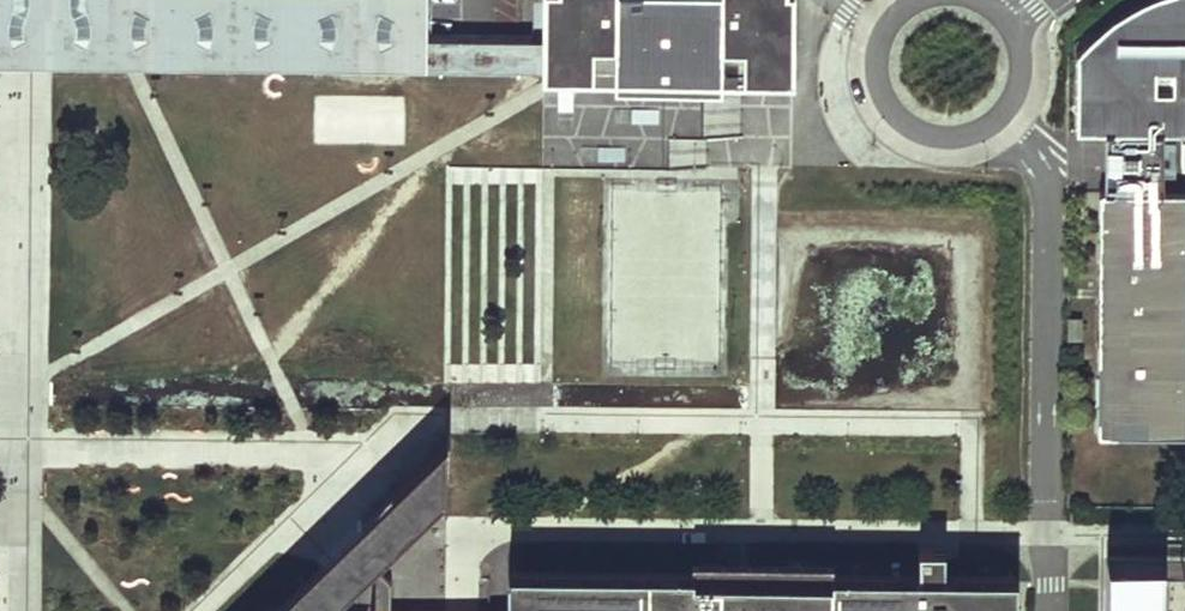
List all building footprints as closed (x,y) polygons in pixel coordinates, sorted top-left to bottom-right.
[(430,58),(431,0),(0,0),(0,54),(430,58)] [(544,34),(544,65),(538,83),(589,84),(589,49),(612,50),(611,83),(651,84),(717,85),(718,51),(743,52),(743,69),(742,87),(789,87),(790,69),(791,0),(541,0),(544,34)] [(1139,2),(1125,10),(1107,23),(1091,37),(1076,53),(1075,131),(1131,132),(1130,192),(1099,191),(1097,433),(1184,434),(1184,0),(1144,0),(1139,2)] [(420,66),(544,65),(544,34),(536,35),(521,34),(493,36),(477,36),(460,35),(432,35),(419,35),(420,54),(420,66)] [(1081,316),(1068,316),(1068,339),(1081,339),(1081,316)] [(445,497),(447,447),(336,546),(273,610),(324,610),(445,497)] [(949,557),(948,535),(922,536),(923,558),(949,557)] [(1158,550),(1104,550),(1103,610),(1157,610),(1158,550)] [(1014,582),(501,577),(501,610),(1014,610),(1014,582)]
